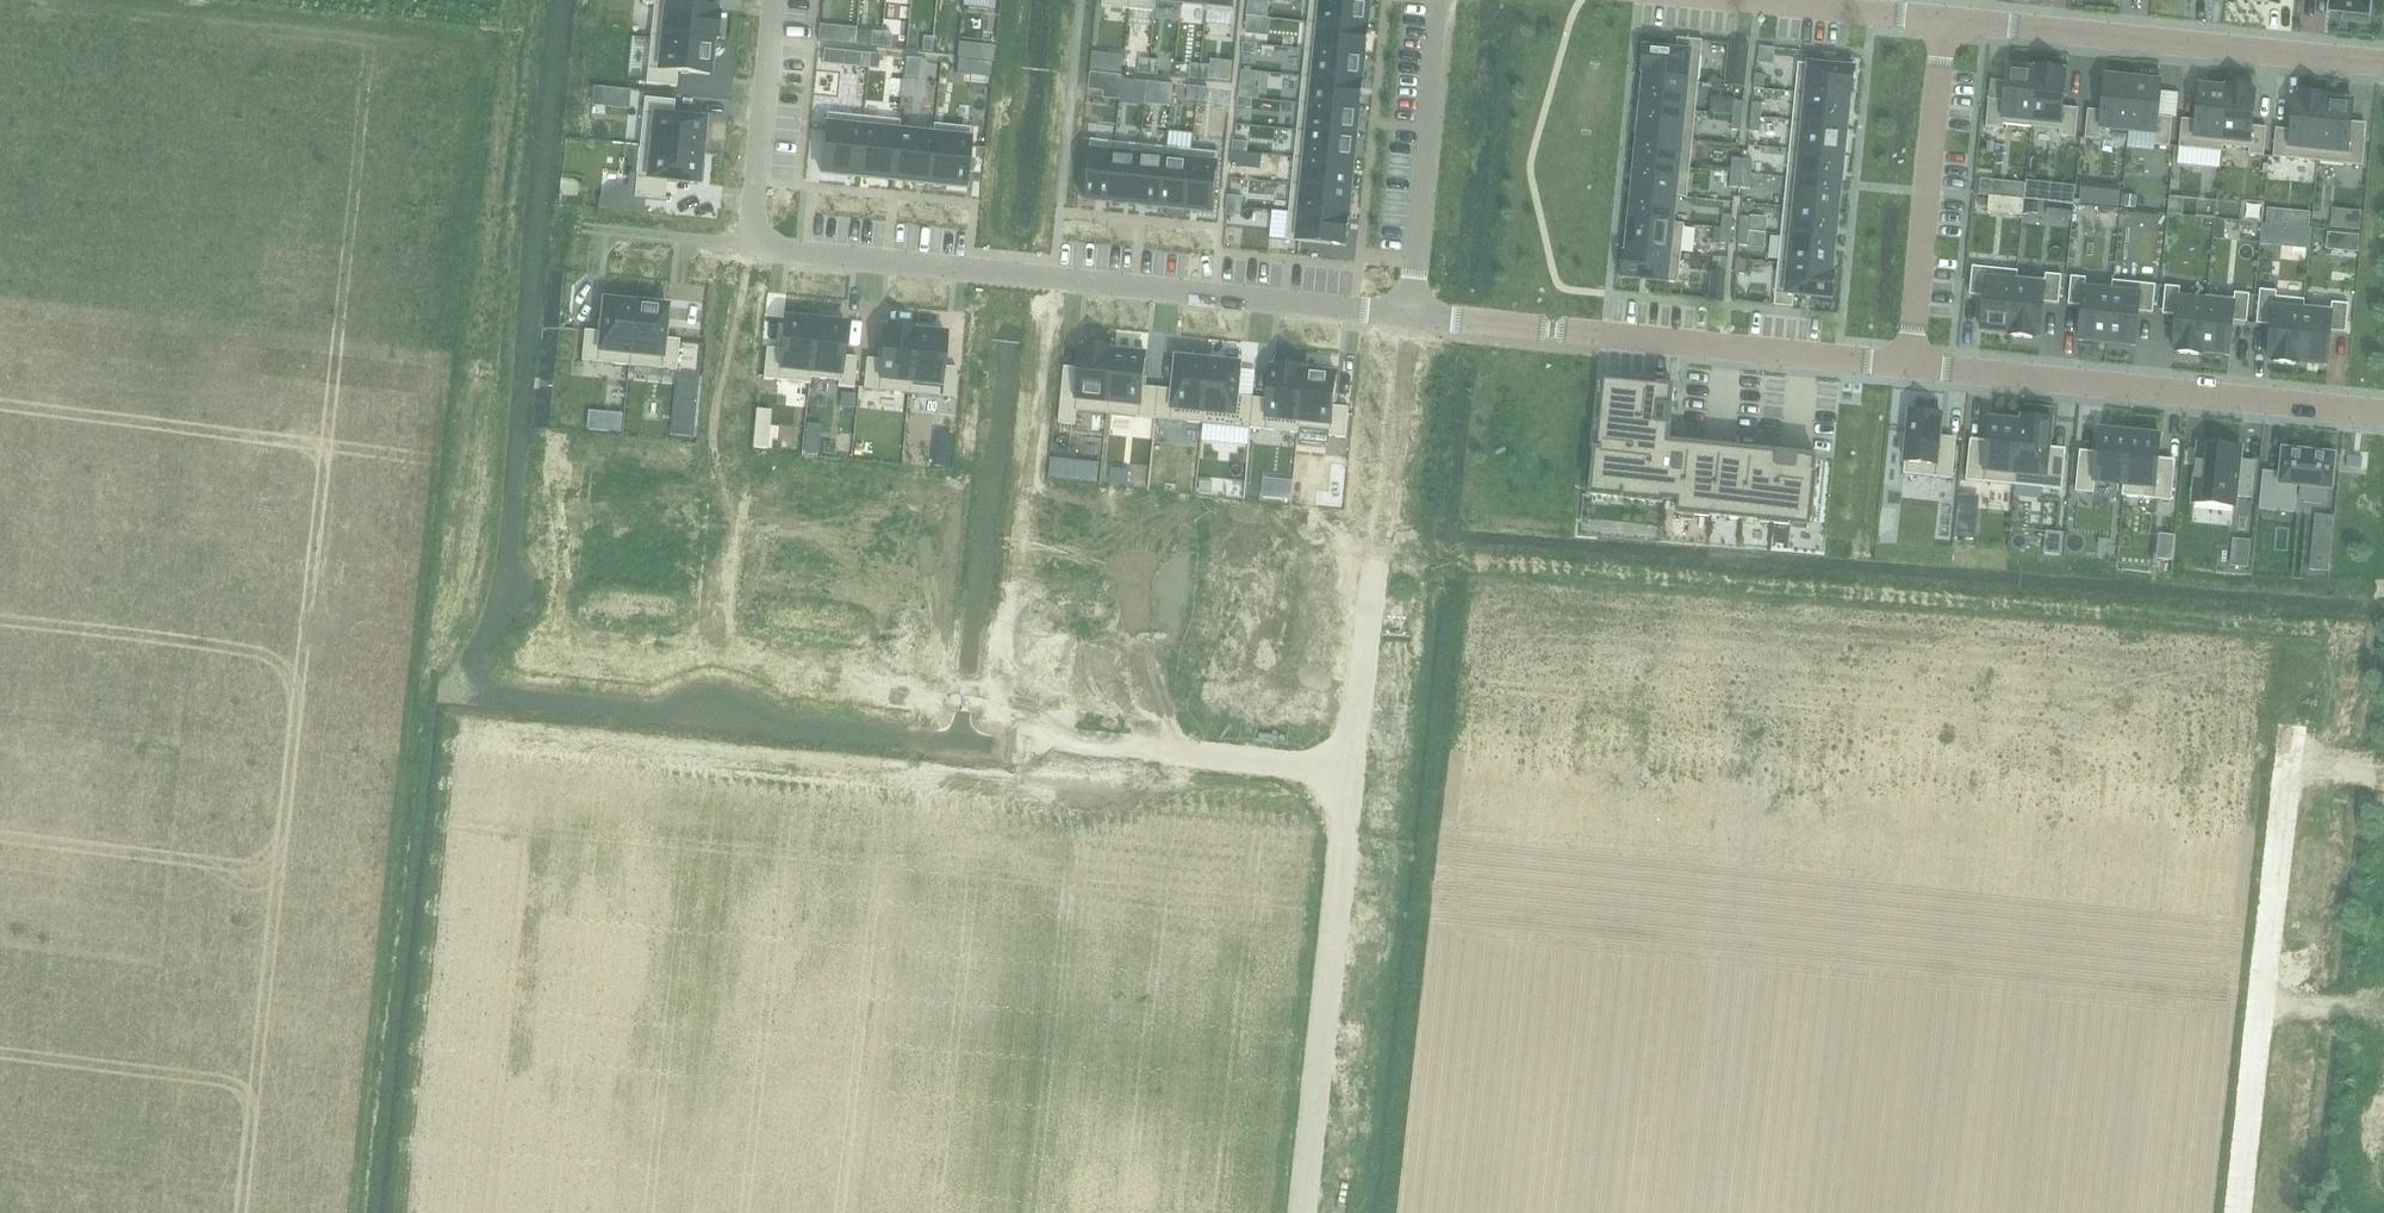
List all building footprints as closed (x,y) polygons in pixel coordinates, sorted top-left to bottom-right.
[(643,7),(654,8),(651,37),(714,44),(717,11),(685,8),(686,0),(644,0),(643,7)] [(1102,7),(1130,10),(1131,0),(1103,0),(1102,7)] [(1130,10),(1156,13),(1157,4),(1157,0),(1131,0),(1130,10)] [(1183,6),(1206,9),(1207,0),(1183,0),(1183,6)] [(1206,12),(1234,15),(1236,0),(1207,0),(1206,9),(1206,12)] [(1310,21),(1370,27),(1373,0),(1312,0),(1310,21)] [(2332,11),(2347,12),(2346,18),(2368,20),(2370,0),(2333,0),(2332,11)] [(1310,21),(1307,49),(1368,55),(1370,27),(1310,21)] [(819,27),(818,41),(828,42),(829,28),(819,27)] [(872,32),(871,47),(881,48),(883,33),(872,32)] [(883,33),(881,48),(890,49),(891,34),(883,33)] [(651,37),(646,85),(677,89),(679,73),(710,76),(714,44),(651,37)] [(923,37),(922,52),(932,53),(933,38),(923,37)] [(1646,48),(1643,73),(1646,73),(1646,77),(1699,82),(1704,41),(1678,39),(1677,52),(1646,48)] [(1726,72),(1725,86),(1746,88),(1747,74),(1749,60),(1750,46),(1750,45),(1729,43),(1729,44),(1728,58),(1726,72)] [(1245,44),(1244,54),(1258,56),(1259,46),(1245,44)] [(1307,49),(1305,76),(1365,82),(1368,55),(1307,49)] [(860,54),(859,69),(869,69),(870,55),(860,54)] [(870,55),(869,69),(879,70),(880,56),(870,55)] [(938,58),(937,73),(946,73),(948,59),(938,58)] [(948,59),(946,73),(956,74),(957,60),(948,59)] [(1141,59),(1139,74),(1150,75),(1151,60),(1141,59)] [(1151,60),(1150,75),(1159,75),(1160,61),(1151,60)] [(2014,68),(2008,68),(2005,101),(1990,100),(1987,128),(2004,130),(2004,124),(2033,127),(2038,70),(2037,70),(2032,70),(2032,65),(2014,63),(2014,68)] [(1799,64),(1796,92),(1850,98),(1851,93),(1854,94),(1856,70),(1799,64)] [(1192,65),(1190,79),(1200,80),(1201,66),(1192,65)] [(1201,66),(1200,80),(1210,81),(1211,67),(1201,66)] [(2037,70),(2038,70),(2033,127),(2061,130),(2060,135),(2076,137),(2079,109),(2064,107),(2067,73),(2063,73),(2063,70),(2037,67),(2037,70)] [(1755,80),(1754,89),(1755,89),(1764,90),(1765,82),(1765,75),(1756,75),(1755,80)] [(1114,76),(1113,90),(1122,91),(1123,76),(1114,76)] [(1305,76),(1302,104),(1362,110),(1365,82),(1305,76)] [(1646,77),(1643,105),(1697,111),(1699,82),(1646,77)] [(2134,80),(2106,77),(2103,111),(2089,109),(2086,138),(2101,139),(2102,128),(2129,131),(2134,80)] [(2162,83),(2134,80),(2129,131),(2156,134),(2155,146),(2170,147),(2173,118),(2159,117),(2162,83)] [(1139,82),(1137,101),(1146,102),(1148,83),(1139,82)] [(1160,84),(1158,103),(1172,104),(1174,86),(1160,84)] [(1190,87),(1188,101),(1198,102),(1200,88),(1190,87)] [(2183,119),(2180,148),(2223,152),(2224,147),(2223,147),(2228,90),(2227,90),(2200,87),(2197,121),(2183,119)] [(2228,90),(2223,147),(2224,147),(2250,149),(2249,155),(2264,156),(2267,128),(2253,126),(2256,93),(2253,92),(2254,89),(2228,87),(2227,90),(2228,90)] [(1200,88),(1198,102),(1208,103),(1209,89),(1200,88)] [(1796,92),(1794,121),(1847,127),(1850,98),(1796,92)] [(2326,96),(2300,94),(2300,96),(2295,96),(2292,130),(2277,129),(2274,157),(2319,162),(2325,99),(2326,99),(2326,96)] [(2331,100),(2326,99),(2325,99),(2319,162),(2363,166),(2366,137),(2351,135),(2354,102),(2349,102),(2349,97),(2331,95),(2331,100)] [(1239,98),(1238,108),(1252,110),(1254,100),(1239,98)] [(641,146),(640,146),(701,152),(705,118),(689,116),(673,115),(674,102),(645,99),(640,146),(641,146)] [(1735,101),(1734,115),(1743,116),(1744,102),(1735,101)] [(1753,103),(1752,117),(1761,118),(1763,104),(1753,103)] [(1302,104),(1299,132),(1359,138),(1362,110),(1302,104)] [(1643,105),(1640,134),(1694,139),(1697,111),(1643,105)] [(821,173),(858,177),(862,129),(863,118),(827,114),(821,173)] [(1734,115),(1732,130),(1741,131),(1743,116),(1734,115)] [(1752,117),(1751,131),(1760,132),(1761,118),(1752,117)] [(862,129),(858,177),(894,180),(898,133),(899,130),(900,122),(863,118),(862,129)] [(1794,121),(1791,150),(1845,155),(1847,127),(1794,121)] [(934,133),(929,184),(965,187),(971,129),(935,125),(934,133)] [(898,133),(894,180),(928,184),(929,184),(934,133),(933,133),(899,130),(898,133)] [(1299,132),(1296,159),(1356,165),(1359,138),(1299,132)] [(1640,134),(1637,162),(1691,168),(1694,139),(1640,134)] [(1090,141),(1084,200),(1110,203),(1115,155),(1116,143),(1090,141)] [(1115,155),(1110,203),(1136,206),(1141,157),(1142,146),(1116,143),(1115,155)] [(1234,143),(1233,153),(1248,154),(1249,144),(1234,143)] [(636,188),(635,198),(646,199),(665,200),(666,183),(698,186),(701,152),(640,146),(641,146),(640,146),(636,188)] [(1141,157),(1136,206),(1162,208),(1167,160),(1168,149),(1142,146),(1141,157)] [(1167,160),(1162,208),(1188,211),(1193,162),(1194,151),(1168,149),(1167,160)] [(1791,150),(1788,179),(1842,184),(1845,155),(1791,150)] [(1193,162),(1188,211),(1214,213),(1219,165),(1220,154),(1194,151),(1193,162)] [(1296,159),(1293,187),(1353,193),(1356,165),(1296,159)] [(1733,159),(1732,172),(1742,173),(1743,160),(1733,159)] [(1743,160),(1742,173),(1752,174),(1753,161),(1743,160)] [(1637,162),(1634,191),(1677,195),(1676,197),(1688,198),(1691,168),(1637,162)] [(1732,172),(1730,187),(1740,188),(1742,173),(1732,172)] [(1742,173),(1740,188),(1750,189),(1752,174),(1742,173)] [(1788,179),(1785,207),(1839,213),(1842,184),(1788,179)] [(2026,184),(2024,200),(2045,202),(2047,183),(2026,181),(2026,184)] [(2010,182),(2008,198),(2010,198),(2024,200),(2026,184),(2010,182)] [(2082,183),(2080,205),(2106,208),(2109,185),(2082,183)] [(616,186),(613,210),(644,213),(646,199),(635,198),(636,188),(616,186)] [(1293,187),(1290,215),(1351,221),(1353,193),(1293,187)] [(1634,191),(1631,219),(1674,224),(1676,197),(1677,195),(1634,191)] [(2125,195),(2123,207),(2136,208),(2137,196),(2125,195)] [(1230,196),(1229,206),(1243,208),(1244,198),(1230,196)] [(2010,198),(2009,215),(2023,216),(2024,200),(2010,198)] [(2027,203),(2025,214),(2038,215),(2039,204),(2027,203)] [(1229,206),(1227,216),(1242,217),(1243,208),(1229,206)] [(1785,207),(1782,236),(1836,241),(1839,213),(1785,207)] [(2268,208),(2266,224),(2282,226),(2310,229),(2311,213),(2268,208)] [(1288,240),(1288,242),(1348,248),(1348,246),(1351,221),(1290,215),(1288,240)] [(1724,215),(1722,229),(1731,230),(1733,216),(1724,215)] [(1742,217),(1740,231),(1750,232),(1751,218),(1742,217)] [(1631,219),(1628,248),(1682,253),(1685,225),(1674,224),(1631,219)] [(2218,221),(2216,237),(2224,238),(2226,222),(2218,221)] [(2263,224),(2261,245),(2280,247),(2282,226),(2266,224),(2263,224)] [(1715,228),(1713,243),(1720,244),(1721,244),(1722,229),(1715,228)] [(1722,229),(1721,244),(1730,244),(1731,230),(1722,229)] [(1740,231),(1739,246),(1748,247),(1750,232),(1740,231)] [(2347,235),(2346,252),(2359,253),(2360,236),(2347,235)] [(1782,236),(1779,265),(1833,270),(1836,241),(1782,236)] [(1625,254),(1623,278),(1679,284),(1682,253),(1628,248),(1628,254),(1625,254)] [(1720,258),(1719,272),(1728,273),(1729,259),(1720,258)] [(1738,260),(1736,274),(1745,275),(1747,261),(1738,260)] [(1779,265),(1775,306),(1794,308),(1795,295),(1833,299),(1835,275),(1833,275),(1833,270),(1779,265)] [(1973,267),(1970,295),(1985,297),(1982,331),(2011,334),(2012,334),(2017,277),(2018,277),(2019,272),(1973,267)] [(2011,334),(2010,337),(2036,339),(2037,336),(2041,337),(2044,303),(2060,304),(2062,276),(2046,274),(2046,280),(2018,277),(2017,277),(2012,334),(2011,334)] [(2072,277),(2069,305),(2083,307),(2080,341),(2108,344),(2113,293),(2112,293),(2086,290),(2087,279),(2072,277)] [(2113,293),(2108,344),(2136,346),(2139,312),(2154,314),(2156,286),(2113,281),(2112,293),(2113,293)] [(1711,286),(1710,300),(1725,301),(1726,287),(1711,286)] [(2166,286),(2163,315),(2177,316),(2174,350),(2177,350),(2177,353),(2203,356),(2203,353),(2202,353),(2207,302),(2206,302),(2180,299),(2181,288),(2166,286)] [(2261,290),(2257,324),(2272,326),(2269,360),(2273,360),(2273,363),(2299,366),(2300,363),(2298,363),(2304,306),(2305,306),(2306,300),(2277,297),(2278,292),(2261,290)] [(2207,302),(2202,353),(2203,353),(2230,356),(2233,322),(2248,323),(2250,295),(2235,293),(2235,299),(2207,296),(2206,302),(2207,302)] [(585,331),(582,362),(630,367),(636,304),(604,301),(601,333),(585,331)] [(2304,306),(2298,363),(2300,363),(2328,366),(2331,332),(2347,333),(2349,305),(2332,303),(2332,309),(2305,306),(2304,306)] [(636,304),(630,367),(677,372),(681,341),(665,339),(668,307),(636,304)] [(765,349),(762,380),(808,385),(809,379),(809,373),(814,322),(783,320),(780,350),(765,349)] [(809,373),(809,379),(839,381),(838,388),(855,389),(858,358),(842,357),(845,325),(814,322),(809,373)] [(867,359),(864,390),(909,395),(910,383),(915,332),(883,329),(880,360),(867,359)] [(910,383),(909,395),(954,399),(957,368),(944,367),(947,335),(915,332),(910,383)] [(1064,379),(1060,424),(1076,425),(1077,413),(1108,416),(1114,353),(1079,349),(1077,380),(1064,379)] [(1114,353),(1108,416),(1156,420),(1159,389),(1139,387),(1141,355),(1114,353)] [(1159,389),(1156,420),(1205,425),(1210,363),(1177,360),(1174,390),(1159,389)] [(1210,363),(1205,425),(1251,429),(1254,399),(1236,397),(1239,366),(1210,363)] [(1254,399),(1251,429),(1300,434),(1301,429),(1306,372),(1275,369),(1272,400),(1254,399)] [(1306,372),(1301,429),(1331,432),(1331,437),(1347,439),(1350,408),(1334,407),(1337,375),(1306,372)] [(1608,385),(1598,494),(1662,501),(1663,497),(1681,499),(1680,513),(1810,525),(1816,461),(1677,448),(1668,447),(1673,392),(1673,391),(1608,384),(1608,385)] [(687,393),(682,433),(695,435),(699,394),(687,393)] [(1903,465),(1903,475),(1938,478),(1952,480),(1955,447),(1941,445),(1944,415),(1908,411),(1903,465)] [(609,414),(608,431),(620,433),(622,415),(609,414)] [(1971,441),(1967,481),(1984,483),(2015,486),(2016,476),(2019,476),(2024,421),(1990,418),(1987,442),(1971,441)] [(2016,476),(2015,486),(2016,486),(2043,488),(2045,489),(2047,489),(2063,490),(2067,449),(2051,447),(2054,421),(2024,418),(2024,421),(2019,476),(2016,476)] [(2081,452),(2077,492),(2093,493),(2094,483),(2125,486),(2130,433),(2099,430),(2097,453),(2081,452)] [(2125,486),(2124,496),(2156,500),(2172,501),(2176,461),(2160,459),(2162,436),(2130,433),(2125,486)] [(2197,441),(2191,506),(2238,510),(2239,498),(2253,499),(2256,462),(2243,461),(2244,446),(2197,441)] [(2263,471),(2260,511),(2295,514),(2297,488),(2334,492),(2338,453),(2281,448),(2279,473),(2263,471)] [(1959,494),(1957,510),(1979,512),(1980,496),(1959,494)] [(2316,514),(2310,569),(2329,571),(2335,516),(2316,514)] [(2233,539),(2231,566),(2249,568),(2251,541),(2233,539)]
